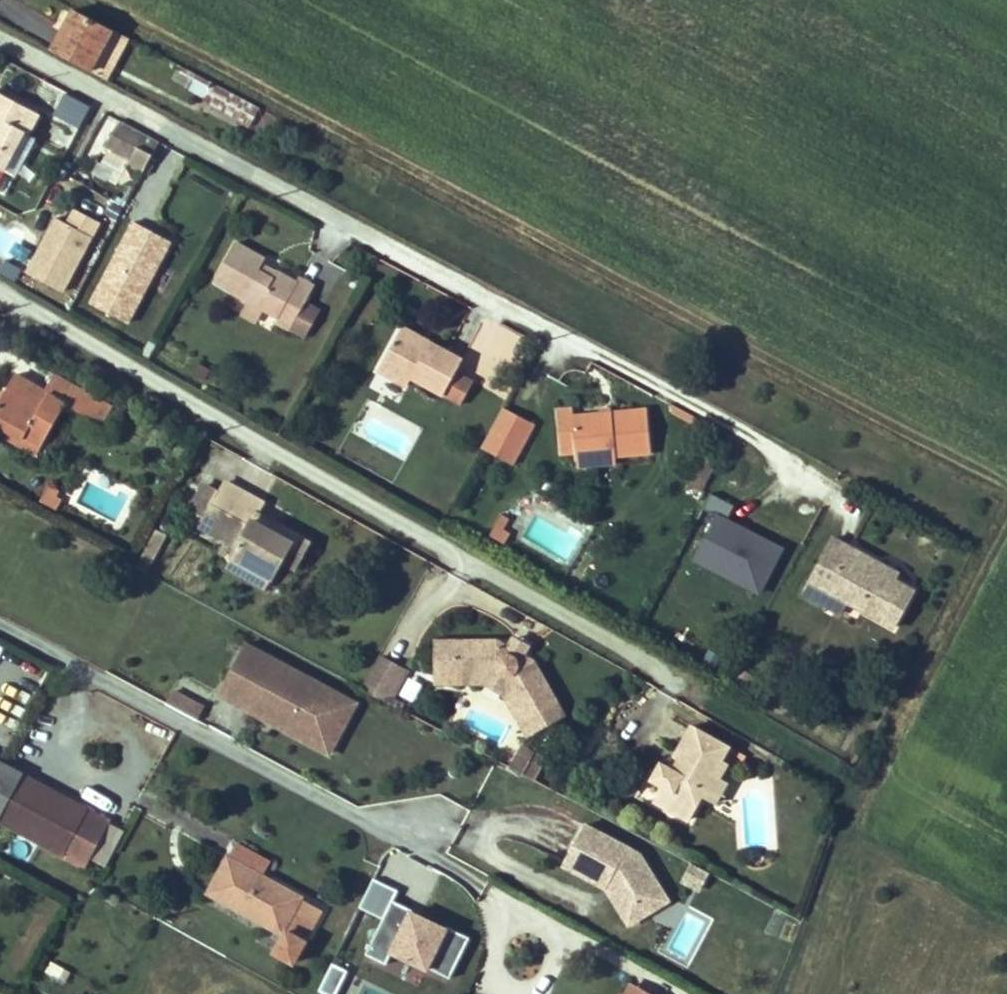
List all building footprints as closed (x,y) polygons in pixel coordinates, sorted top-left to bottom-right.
[(73,6),(50,48),(90,69),(102,48),(119,57),(130,37),(73,6)] [(102,48),(90,69),(105,77),(108,78),(119,57),(102,48)] [(208,79),(180,64),(173,78),(200,94),(208,79)] [(260,107),(208,79),(200,94),(197,101),(248,128),(260,107)] [(2,175),(25,134),(30,136),(41,116),(0,96),(0,174),(2,175)] [(140,132),(116,119),(103,147),(126,159),(124,166),(141,175),(159,142),(140,132)] [(91,238),(57,218),(26,272),(60,292),(91,238)] [(170,241),(135,222),(92,303),(128,322),(170,241)] [(276,321),(290,329),(305,303),(314,286),(236,243),(214,281),(250,301),(264,309),(279,317),(276,321)] [(264,309),(250,301),(242,315),(256,322),(264,309)] [(305,303),(290,329),(306,338),(320,311),(305,303)] [(402,327),(397,336),(425,351),(430,342),(402,327)] [(397,336),(379,370),(408,385),(412,377),(461,404),(473,382),(456,373),(463,360),(430,342),(425,351),(397,336)] [(210,369),(199,363),(193,373),(205,380),(210,369)] [(41,444),(64,403),(102,424),(111,407),(61,379),(52,394),(16,374),(0,403),(0,427),(20,438),(23,433),(41,444)] [(513,465),(535,424),(503,407),(481,448),(513,465)] [(617,456),(652,453),(648,408),(575,415),(574,408),(557,409),(561,454),(575,453),(576,460),(617,456)] [(0,427),(0,434),(36,454),(41,444),(23,433),(20,438),(0,427)] [(617,463),(617,456),(576,460),(576,467),(617,463)] [(699,495),(712,468),(701,462),(687,489),(699,495)] [(225,484),(202,528),(239,547),(229,566),(267,585),(279,560),(292,567),(307,539),(256,514),(262,502),(225,484)] [(63,500),(57,497),(60,491),(49,485),(41,502),(57,511),(63,500)] [(735,505),(710,492),(703,507),(716,514),(692,559),(757,594),(783,548),(728,518),(735,505)] [(490,535),(505,544),(511,534),(504,529),(509,518),(502,514),(490,535)] [(898,571),(834,535),(803,591),(840,612),(847,600),(894,626),(915,588),(895,578),(898,571)] [(436,565),(433,570),(442,575),(444,570),(436,565)] [(508,648),(506,652),(520,660),(523,657),(529,645),(514,637),(508,648)] [(449,639),(435,639),(435,683),(461,683),(461,676),(489,676),(493,668),(512,679),(508,687),(516,700),(524,695),(529,705),(521,710),(533,730),(562,714),(533,662),(523,657),(520,660),(506,652),(508,648),(498,643),(449,643),(449,639)] [(245,644),(218,694),(259,714),(264,705),(322,736),(343,696),(245,644)] [(407,672),(380,657),(367,679),(395,694),(407,672)] [(461,676),(461,683),(485,683),(504,694),(527,733),(533,730),(521,710),(529,705),(524,695),(516,700),(508,687),(512,679),(493,668),(489,676),(461,676)] [(399,694),(412,701),(420,685),(407,679),(399,694)] [(173,691),(167,703),(198,719),(204,708),(173,691)] [(264,705),(259,714),(329,753),(356,703),(343,696),(322,736),(264,705)] [(661,786),(652,802),(685,821),(699,796),(712,804),(724,783),(716,778),(725,763),(719,760),(727,748),(690,726),(673,754),(678,757),(670,770),(659,763),(649,779),(661,786)] [(512,769),(523,775),(536,751),(524,746),(512,769)] [(28,834),(83,862),(107,817),(20,772),(0,761),(0,819),(28,834)] [(629,909),(661,889),(638,853),(584,824),(563,863),(606,887),(608,883),(615,886),(629,909)] [(236,845),(230,857),(266,877),(273,865),(236,845)] [(230,857),(219,878),(282,912),(316,931),(326,913),(299,900),(301,896),(266,877),(230,857)] [(282,912),(219,878),(208,897),(280,936),(286,927),(311,940),(316,931),(282,912)] [(470,935),(393,903),(398,889),(373,878),(360,909),(382,918),(368,951),(448,985),(470,935)] [(629,923),(667,899),(661,889),(629,909),(615,886),(608,883),(606,887),(629,923)] [(303,942),(284,931),(272,953),(291,963),(303,942)] [(319,992),(324,993),(339,993),(347,968),(330,962),(319,992)] [(60,966),(54,975),(64,981),(70,972),(60,966)] [(367,985),(363,993),(385,993),(367,985)]
